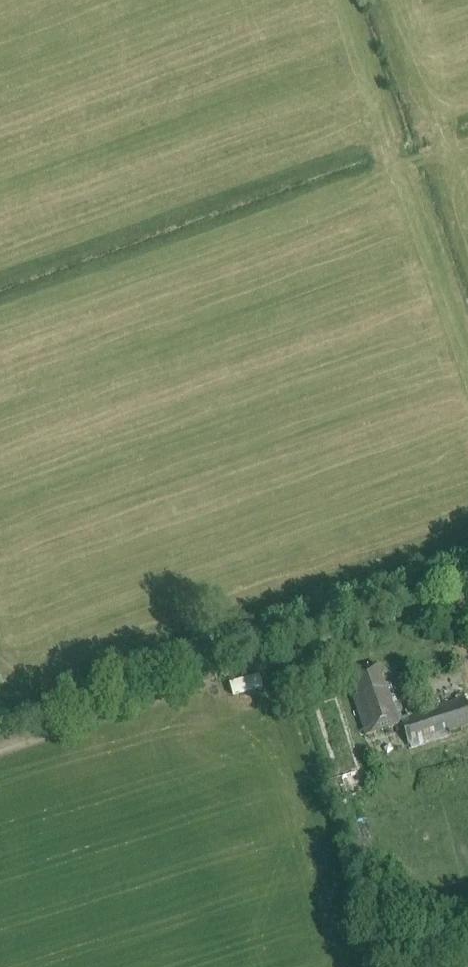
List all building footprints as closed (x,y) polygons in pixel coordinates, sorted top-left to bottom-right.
[(390,684),(385,686),(378,666),(350,675),(357,696),(352,698),(365,737),(402,725),(409,745),(467,726),(467,709),(465,699),(401,720),(390,684)]
